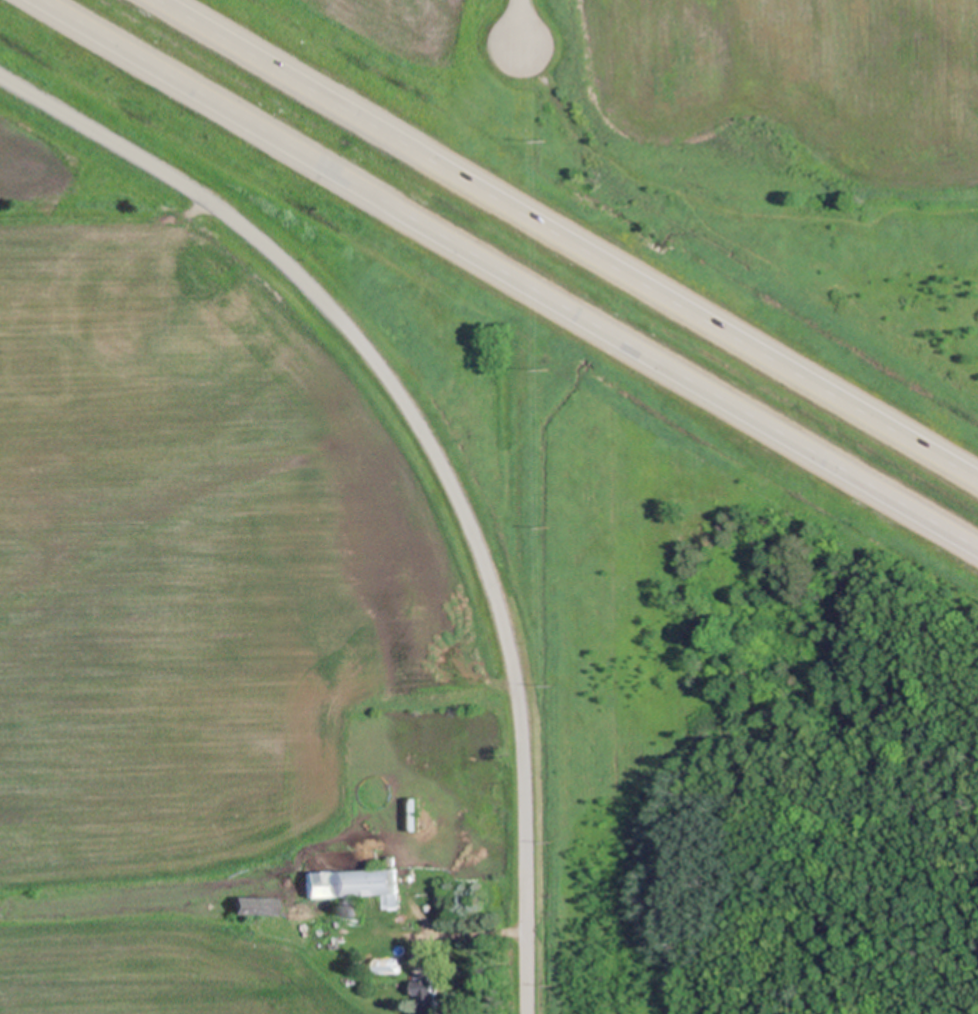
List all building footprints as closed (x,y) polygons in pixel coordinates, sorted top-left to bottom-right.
[(411,797),(418,798),(418,830),(410,830),(411,797)] [(383,856),(393,855),(394,867),(396,867),(396,892),(397,892),(397,907),(382,908),(382,894),(353,895),(353,903),(342,903),(342,895),(306,896),(305,870),(383,868),(383,856)] [(235,897),(276,897),(275,915),(234,914),(235,897)] [(332,909),(332,908),(333,908),(333,907),(334,907),(334,906),(335,906),(335,905),(336,905),(337,905),(338,905),(339,905),(340,905),(341,905),(341,906),(342,906),(342,907),(343,907),(343,908),(343,909),(344,909),(344,910),(344,911),(344,912),(343,913),(343,914),(342,915),(341,916),(340,916),(339,916),(339,917),(338,917),(337,917),(336,916),(335,916),(334,915),(333,915),(333,914),(332,913),(332,912),(332,911),(332,910),(332,909)] [(379,959),(400,960),(400,972),(379,972),(379,959)] [(439,1012),(425,1013),(423,994),(419,995),(418,980),(424,979),(423,973),(431,972),(431,979),(437,979),(439,1012)]
